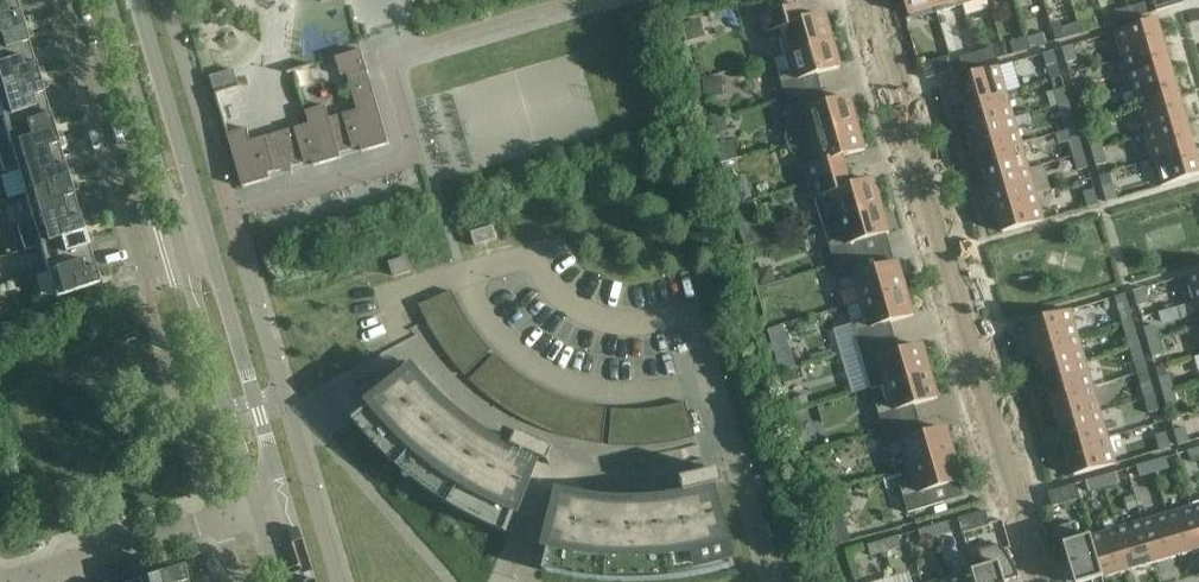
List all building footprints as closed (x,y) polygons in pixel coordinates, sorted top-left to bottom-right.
[(15,4),(14,0),(0,0),(0,8),(15,4)] [(933,0),(904,0),(909,15),(934,8),(936,13),(937,13),(933,0)] [(937,13),(962,6),(960,0),(933,0),(937,13)] [(1156,11),(1183,3),(1182,0),(1153,0),(1156,11)] [(1128,8),(1131,19),(1148,14),(1145,3),(1128,8)] [(23,29),(15,4),(0,8),(0,36),(23,29)] [(1128,8),(1111,13),(1114,24),(1131,19),(1128,8)] [(780,39),(785,55),(832,41),(825,15),(795,24),(790,9),(762,17),(769,43),(780,39)] [(1078,23),(1081,34),(1098,29),(1095,18),(1078,23)] [(685,23),(690,41),(704,36),(699,19),(685,23)] [(1124,59),(1165,46),(1158,20),(1116,32),(1124,59)] [(1078,23),(1061,28),(1064,39),(1081,34),(1078,23)] [(30,55),(23,29),(0,36),(0,64),(30,55)] [(1047,44),(1044,33),(1027,38),(1030,49),(1047,44)] [(1027,38),(1010,43),(1013,54),(1030,49),(1027,38)] [(815,92),(810,76),(840,68),(832,41),(785,55),(789,71),(779,75),(786,100),(815,92)] [(1076,60),(1072,45),(1061,48),(1066,64),(1076,60)] [(1165,46),(1124,59),(1131,84),(1173,71),(1165,46)] [(1198,65),(1198,47),(1190,47),(1190,64),(1198,65)] [(976,53),(979,64),(996,59),(993,48),(976,53)] [(247,129),(228,134),(227,134),(243,188),(270,180),(269,174),(289,168),(312,161),(314,167),(341,159),(339,153),(360,147),(362,152),(389,144),(361,50),(335,58),(340,76),(346,74),(357,110),(328,119),(325,106),(305,112),(308,124),(250,141),(247,129)] [(1058,66),(1053,51),(1043,54),(1047,69),(1058,66)] [(979,64),(976,53),(959,58),(963,69),(979,64)] [(30,55),(0,64),(0,92),(38,80),(30,55)] [(949,56),(922,65),(926,79),(954,71),(949,56)] [(1006,93),(999,67),(957,79),(965,105),(1006,93)] [(1173,71),(1131,84),(1138,109),(1180,96),(1173,71)] [(722,95),(721,77),(705,78),(706,96),(722,95)] [(2,119),(45,106),(38,80),(0,92),(0,110),(2,119)] [(1072,85),(1076,100),(1087,97),(1083,82),(1072,85)] [(1068,102),(1064,88),(1054,91),(1058,105),(1068,102)] [(789,144),(809,138),(857,124),(849,98),(819,107),(815,92),(786,100),(792,119),(788,140),(789,144)] [(1014,118),(1006,93),(965,105),(972,130),(1014,118)] [(1180,96),(1138,109),(1146,134),(1187,121),(1180,96)] [(1091,111),(1087,97),(1076,100),(1081,115),(1091,111)] [(1073,117),(1068,102),(1058,105),(1062,120),(1073,117)] [(2,119),(10,144),(53,131),(45,106),(2,119)] [(710,122),(714,136),(731,131),(727,117),(710,122)] [(972,130),(980,155),(1021,143),(1014,118),(972,130)] [(1187,121),(1146,134),(1153,159),(1195,147),(1187,121)] [(809,138),(789,144),(791,150),(800,158),(803,157),(810,183),(839,174),(834,159),(864,150),(857,124),(809,138)] [(17,170),(60,157),(53,131),(10,144),(0,147),(0,161),(4,174),(17,170)] [(1087,136),(1091,151),(1102,148),(1098,133),(1087,136)] [(1073,156),(1083,153),(1079,139),(1068,142),(1073,156)] [(1028,168),(1021,143),(980,155),(987,181),(1028,168)] [(1161,186),(1198,175),(1198,161),(1195,147),(1153,159),(1161,186)] [(1091,151),(1096,166),(1106,163),(1102,148),(1091,151)] [(1073,156),(1077,171),(1087,168),(1083,153),(1073,156)] [(17,170),(25,195),(68,183),(60,157),(17,170)] [(1028,168),(987,181),(994,206),(1036,193),(1028,168)] [(818,208),(822,224),(833,221),(881,207),(873,180),(843,189),(839,174),(810,183),(818,208)] [(724,204),(746,196),(739,177),(717,185),(724,204)] [(68,183),(25,195),(32,221),(75,208),(68,183)] [(1112,184),(1102,187),(1106,202),(1117,199),(1112,184)] [(1094,189),(1083,192),(1088,207),(1098,204),(1094,189)] [(1044,220),(1036,193),(994,206),(1002,233),(1044,220)] [(757,214),(753,201),(742,204),(746,217),(757,214)] [(833,221),(822,224),(834,265),(863,257),(859,242),(889,233),(881,207),(833,221)] [(40,246),(83,234),(75,208),(32,221),(17,225),(24,251),(40,246)] [(475,247),(497,240),(493,227),(471,233),(475,247)] [(40,246),(47,272),(90,259),(83,234),(40,246)] [(863,257),(834,265),(842,290),(853,287),(858,303),(905,289),(897,263),(868,272),(863,257)] [(410,271),(406,258),(390,263),(394,276),(410,271)] [(90,259),(47,272),(55,298),(98,285),(90,259)] [(756,272),(760,287),(776,282),(772,267),(756,272)] [(1198,301),(1198,272),(1187,276),(1195,302),(1198,301)] [(905,289),(858,303),(862,319),(851,323),(859,348),(888,339),(883,324),(913,316),(905,289)] [(1143,289),(1133,292),(1137,307),(1148,304),(1143,289)] [(452,292),(419,305),(426,320),(454,306),(448,295),(453,293),(452,292)] [(1114,297),(1122,323),(1132,320),(1125,294),(1114,297)] [(454,306),(426,320),(434,335),(460,319),(455,308),(454,306)] [(1078,336),(1070,310),(1029,322),(1036,349),(1078,336)] [(460,319),(434,335),(443,349),(468,331),(462,321),(460,319)] [(1122,323),(1129,348),(1140,345),(1132,320),(1122,323)] [(1154,325),(1144,328),(1148,343),(1158,340),(1154,325)] [(453,362),(477,342),(468,331),(443,349),(453,362)] [(1085,361),(1078,336),(1036,349),(1044,374),(1085,361)] [(871,389),(882,386),(929,372),(922,346),(892,354),(888,339),(859,348),(871,389)] [(1163,355),(1158,340),(1148,343),(1152,358),(1163,355)] [(478,344),(477,342),(453,362),(465,375),(491,351),(490,350),(486,353),(478,344)] [(1140,345),(1129,348),(1134,363),(1144,360),(1140,345)] [(496,356),(495,355),(470,380),(482,392),(502,368),(492,359),(496,356)] [(1093,386),(1085,361),(1044,374),(1051,399),(1093,386)] [(502,368),(482,392),(495,402),(513,377),(504,369),(502,368)] [(1137,373),(1140,385),(1144,399),(1154,395),(1147,370),(1137,373)] [(912,422),(907,407),(937,398),(929,372),(882,386),(887,402),(876,405),(883,431),(912,422)] [(507,535),(534,465),(510,454),(488,442),(467,428),(447,412),(429,394),(412,374),(353,421),(360,430),(367,438),(375,446),(386,457),(392,463),(398,468),(406,475),(414,482),(422,488),(431,494),(440,500),(456,510),(462,514),(477,521),(486,526),(496,530),(507,535)] [(1159,379),(1163,394),(1173,391),(1169,376),(1159,379)] [(513,377),(495,402),(509,411),(525,385),(515,378),(513,377)] [(525,385),(509,411),(523,420),(538,392),(527,386),(525,385)] [(1058,424),(1100,411),(1093,386),(1051,399),(1058,424)] [(1163,394),(1167,408),(1178,405),(1173,391),(1163,394)] [(538,392),(523,420),(538,427),(550,398),(538,392)] [(792,400),(794,408),(808,404),(806,395),(792,400)] [(1144,399),(1149,414),(1159,411),(1154,395),(1144,399)] [(553,433),(564,404),(550,398),(538,427),(553,433)] [(676,442),(695,437),(685,403),(684,403),(685,408),(670,411),(676,442)] [(564,404),(553,433),(569,438),(577,408),(565,404),(564,404)] [(577,408),(569,438),(585,442),(591,411),(579,408),(577,408)] [(585,442),(602,445),(607,409),(605,409),(604,414),(591,411),(585,442)] [(626,446),(627,446),(627,415),(613,415),(613,410),(612,410),(609,445),(626,446)] [(656,414),(660,444),(676,442),(670,411),(656,414)] [(1107,437),(1100,411),(1058,424),(1066,449),(1107,437)] [(643,446),(660,444),(656,414),(642,415),(641,415),(643,446)] [(628,415),(627,415),(627,446),(643,446),(641,415),(628,415)] [(901,453),(906,469),(954,455),(946,428),(916,437),(912,422),(883,431),(890,456),(901,453)] [(1174,430),(1178,445),(1188,442),(1184,427),(1174,430)] [(1165,433),(1155,436),(1159,451),(1170,448),(1165,433)] [(1115,464),(1107,437),(1066,449),(1074,476),(1115,464)] [(517,438),(513,447),(512,448),(549,465),(556,451),(531,440),(530,444),(517,438)] [(1190,462),(1198,459),(1198,448),(1187,451),(1190,462)] [(961,481),(954,455),(906,469),(911,485),(900,488),(907,513),(936,505),(932,490),(961,481)] [(1166,458),(1151,462),(1154,473),(1169,468),(1166,458)] [(1151,462),(1137,466),(1140,477),(1154,473),(1151,462)] [(722,471),(706,475),(696,477),(697,481),(683,484),(686,495),(725,486),(722,471)] [(1115,473),(1100,477),(1104,487),(1118,483),(1115,473)] [(1100,477),(1086,481),(1089,492),(1104,487),(1100,477)] [(1075,484),(1063,488),(1048,493),(1052,507),(1079,499),(1075,484)] [(561,499),(555,523),(543,571),(554,574),(565,576),(576,578),(586,579),(597,580),(607,581),(618,581),(629,581),(639,581),(647,581),(663,580),(671,580),(682,578),(692,577),(702,575),(713,572),(724,570),(734,567),(714,495),(687,501),(663,505),(637,507),(612,506),(587,504),(561,499)] [(1166,514),(1179,556),(1198,550),(1198,531),(1192,506),(1166,514)] [(985,511),(958,519),(962,533),(990,526),(985,511)] [(1153,563),(1179,556),(1166,514),(1141,521),(1153,563)] [(1128,570),(1153,563),(1141,521),(1116,529),(1128,570)] [(933,526),(936,537),(950,532),(947,522),(933,526)] [(1080,539),(1075,522),(1054,528),(1053,533),(1053,539),(1053,544),(1053,549),(1053,554),(1054,559),(1055,564),(1056,567),(1070,563),(1064,544),(1080,539)] [(918,531),(921,541),(936,537),(933,526),(918,531)] [(1103,578),(1128,570),(1116,529),(1091,536),(1103,578)] [(1075,581),(1089,581),(1103,578),(1091,536),(1080,539),(1064,544),(1070,563),(1075,581)] [(897,537),(882,541),(885,552),(900,547),(897,537)] [(885,552),(882,541),(867,545),(870,556),(885,552)] [(1005,581),(1019,578),(1016,570),(1014,565),(1012,561),(1009,556),(1006,552),(1003,548),(999,545),(979,551),(984,568),(1000,563),(1005,581)] [(976,581),(1005,581),(1000,563),(984,568),(973,571),(976,581)] [(181,568),(138,581),(134,581),(185,581),(181,568)] [(918,569),(909,572),(912,581),(921,581),(918,569)] [(973,571),(948,578),(949,581),(976,581),(973,571)]
